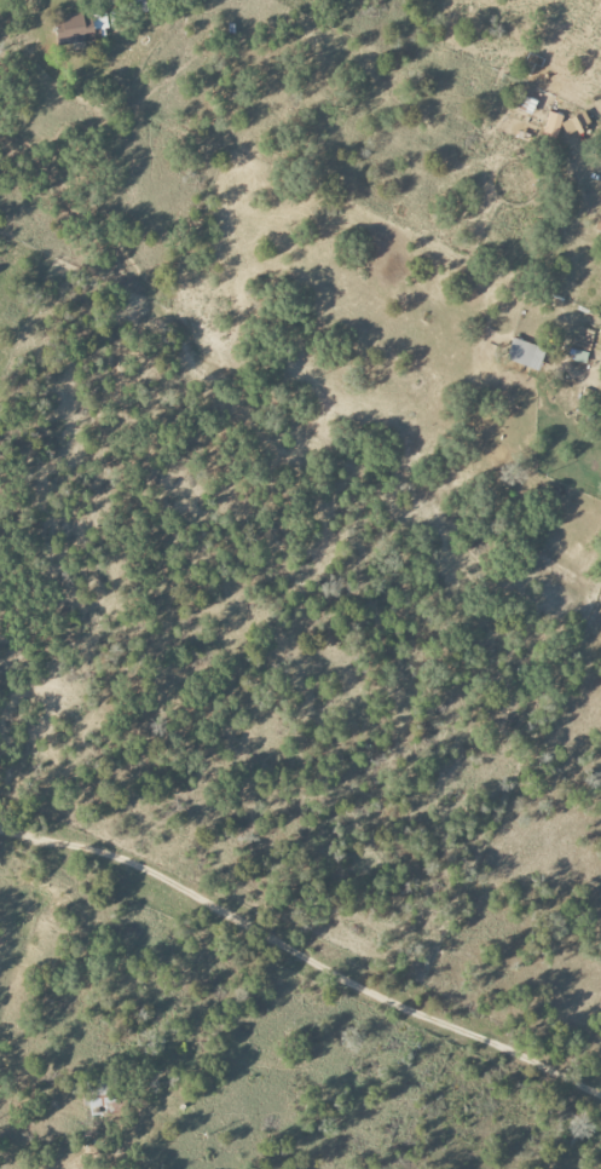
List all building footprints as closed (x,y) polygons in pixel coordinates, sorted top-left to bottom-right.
[(58,44),(94,42),(92,12),(57,14),(58,44)] [(564,120),(560,111),(544,118),(553,142),(591,127),(585,111),(564,120)] [(545,348),(512,338),(506,360),(538,370),(545,348)]
